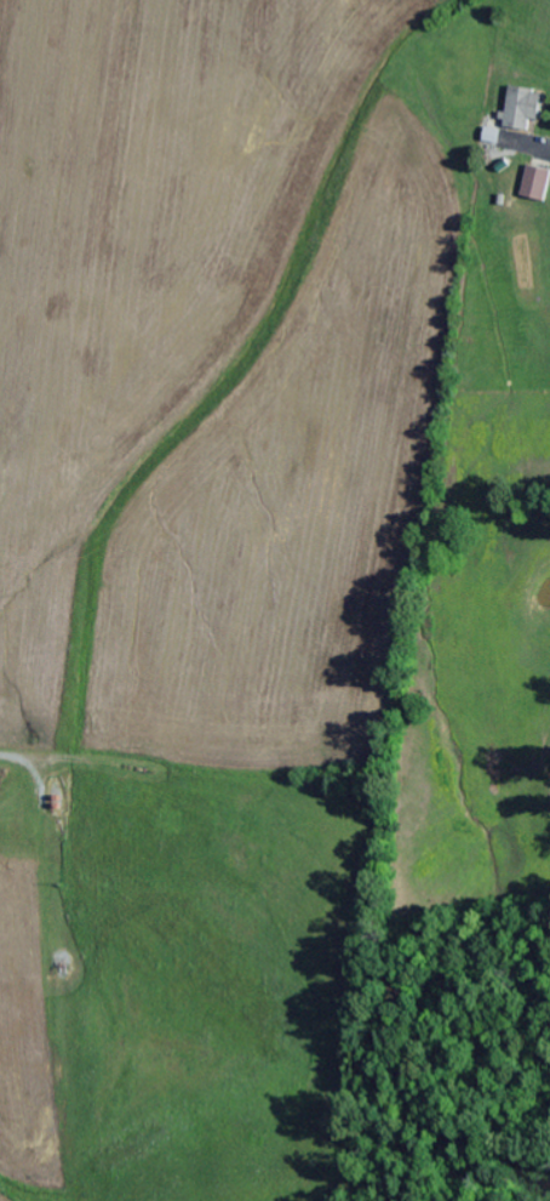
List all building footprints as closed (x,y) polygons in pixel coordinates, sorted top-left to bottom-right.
[(543,94),(510,89),(504,131),(537,135),(543,94)] [(549,180),(549,172),(529,167),(521,199),(544,204),(549,180)]
